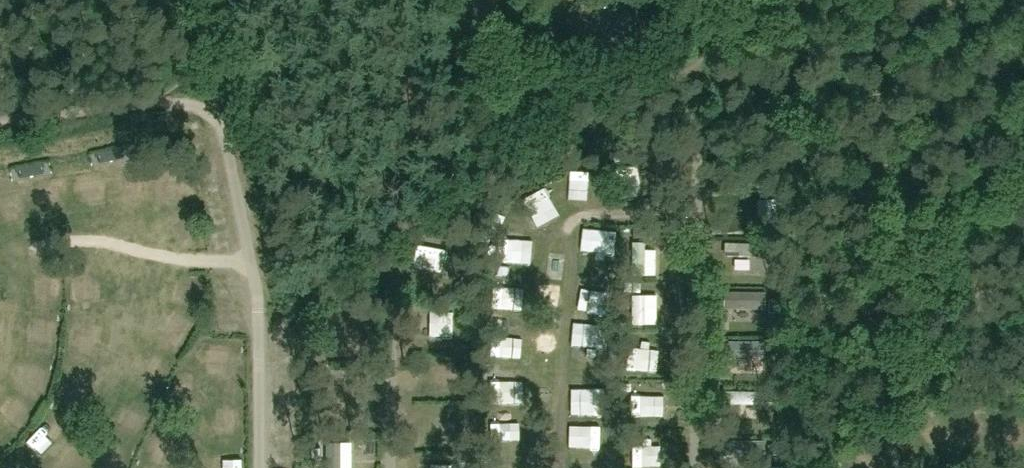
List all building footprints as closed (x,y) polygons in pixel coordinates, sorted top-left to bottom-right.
[(492,12),(499,0),(471,0),(492,12)] [(139,121),(120,123),(121,131),(140,128),(139,121)] [(82,129),(64,132),(65,139),(83,137),(82,129)] [(26,138),(8,141),(9,148),(27,146),(26,138)] [(109,152),(110,160),(122,158),(121,150),(109,152)] [(110,160),(109,152),(97,154),(98,162),(110,160)] [(30,167),(31,176),(43,173),(41,165),(30,167)] [(31,176),(30,167),(18,169),(19,178),(31,176)] [(580,202),(598,201),(598,180),(579,180),(580,202)] [(532,203),(541,237),(563,230),(554,197),(532,203)] [(760,254),(760,237),(718,239),(719,256),(760,254)] [(591,260),(608,260),(609,238),(591,238),(591,260)] [(189,243),(187,255),(202,257),(203,245),(189,243)] [(505,247),(505,274),(540,274),(540,251),(528,251),(528,247),(505,247)] [(664,285),(663,253),(640,254),(640,286),(664,285)] [(763,306),(762,289),(720,291),(721,307),(763,306)] [(502,315),(517,314),(516,290),(500,291),(502,315)] [(638,335),(664,336),(665,303),(639,302),(638,335)] [(431,348),(461,349),(461,324),(431,323),(431,348)] [(530,365),(532,342),(500,338),(497,361),(530,365)] [(763,356),(762,339),(721,340),(721,357),(763,356)] [(637,380),(669,380),(669,363),(637,362),(637,380)] [(765,403),(764,387),(722,388),(723,405),(765,403)] [(520,412),(519,389),(496,391),(497,413),(520,412)] [(577,399),(578,423),(599,422),(597,398),(577,399)] [(670,403),(637,404),(638,424),(671,422),(670,403)] [(27,429),(29,411),(19,410),(17,428),(27,429)] [(527,449),(527,429),(496,429),(496,448),(527,449)] [(993,449),(993,431),(983,431),(983,448),(993,449)] [(582,442),(584,466),(612,465),(610,441),(582,442)] [(344,447),(335,447),(335,467),(344,467),(344,447)] [(345,467),(357,467),(357,447),(345,447),(345,467)] [(635,467),(645,467),(646,450),(636,450),(635,467)] [(663,450),(646,451),(647,467),(664,467),(663,450)]
